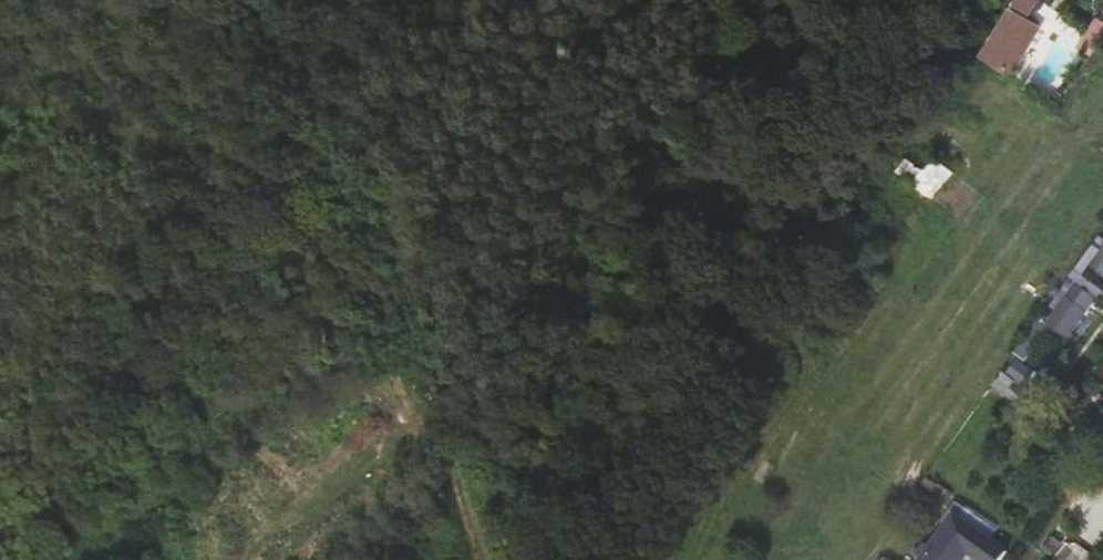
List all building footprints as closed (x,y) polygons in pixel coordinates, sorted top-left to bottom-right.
[(1015,11),(1029,20),(1042,0),(1022,0),(1015,11)] [(1029,20),(1015,11),(985,59),(989,63),(1013,78),(1043,29),(1029,20)] [(947,190),(922,170),(918,174),(917,173),(910,182),(936,203),(947,190)] [(1043,319),(1071,339),(1102,295),(1102,237),(1043,319)] [(954,513),(930,546),(923,541),(914,553),(922,558),(920,559),(960,559),(967,550),(981,559),(999,559),(1006,550),(954,513)]
